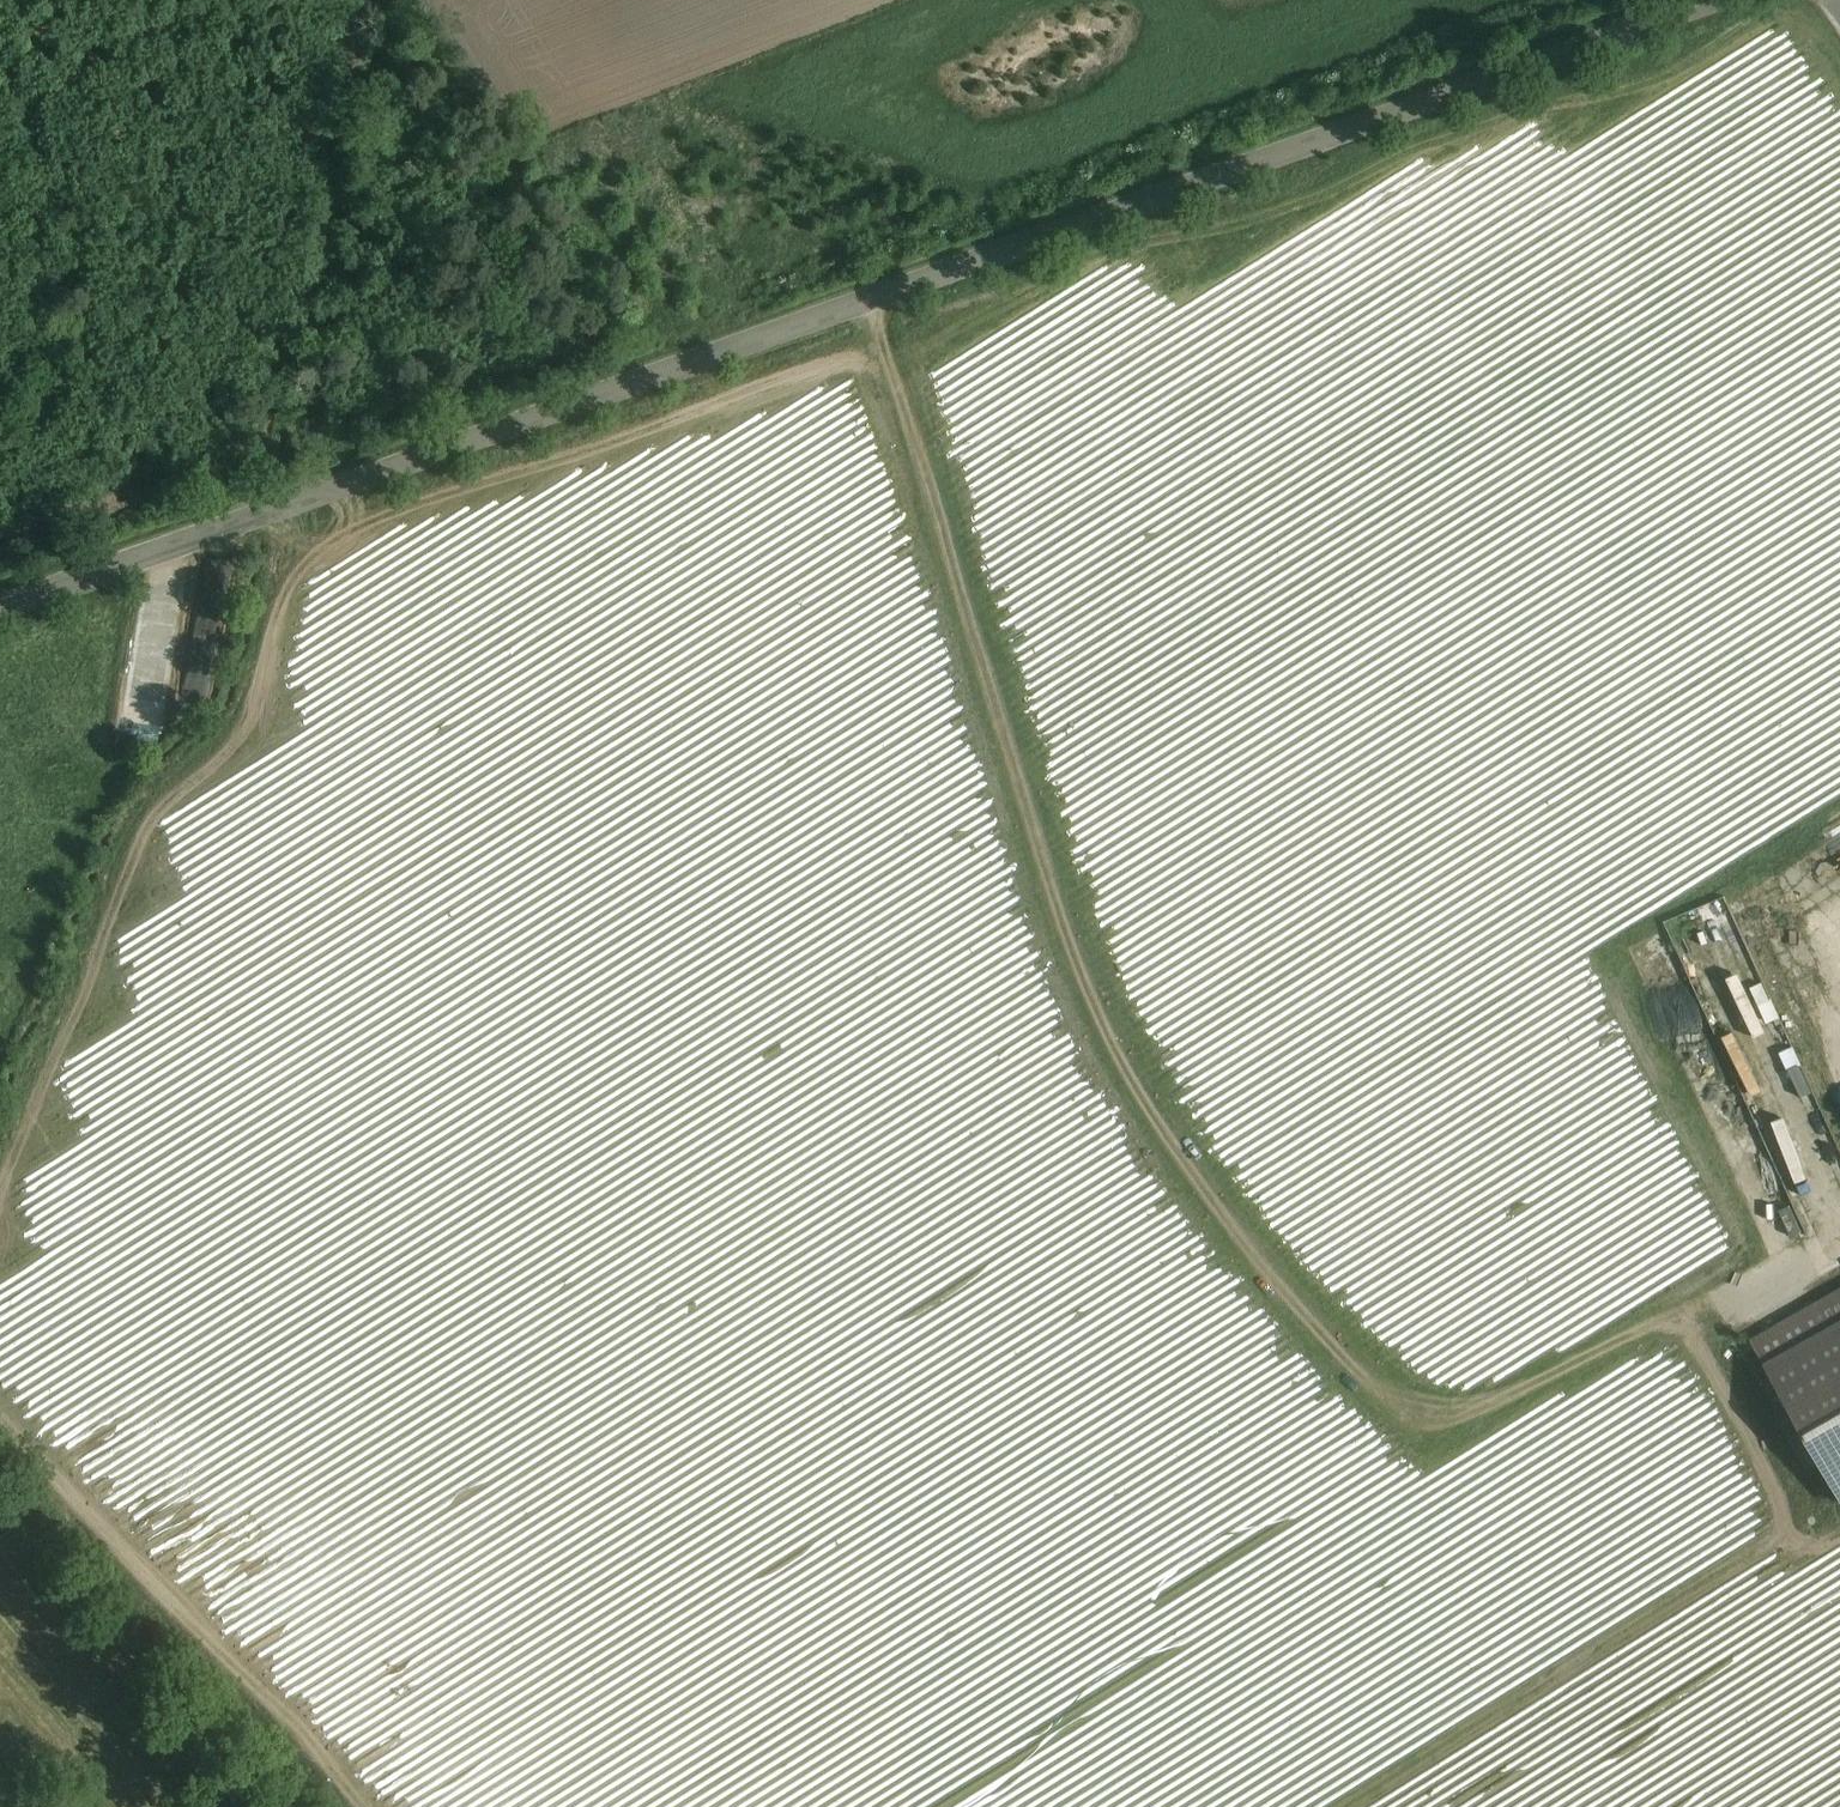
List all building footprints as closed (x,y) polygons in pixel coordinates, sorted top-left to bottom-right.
[(1753,1342),(1839,1497),(1839,1293),(1753,1342)]
